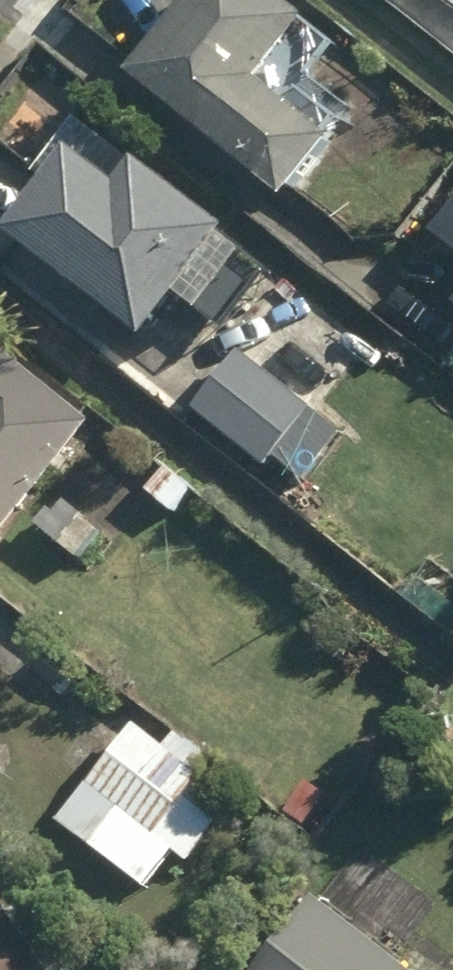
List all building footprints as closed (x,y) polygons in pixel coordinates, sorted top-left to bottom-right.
[(275,202),(322,142),(250,86),(299,23),(269,0),(180,0),(118,78),(275,202)] [(133,342),(165,301),(189,319),(194,315),(219,334),(266,273),(125,166),(105,192),(59,156),(0,233),(0,240),(133,342)] [(432,231),(452,246),(452,204),(432,231)] [(269,459),(301,485),(340,438),(236,354),(190,409),(261,470),(269,459)] [(88,427),(0,355),(0,535),(88,427)] [(144,496),(168,515),(189,492),(164,471),(144,496)] [(54,823),(143,891),(171,856),(184,866),(230,807),(195,778),(208,760),(175,735),(161,752),(128,726),(54,823)] [(310,901),(256,969),(397,969),(310,901)] [(0,914),(0,969),(40,969),(0,914)]
